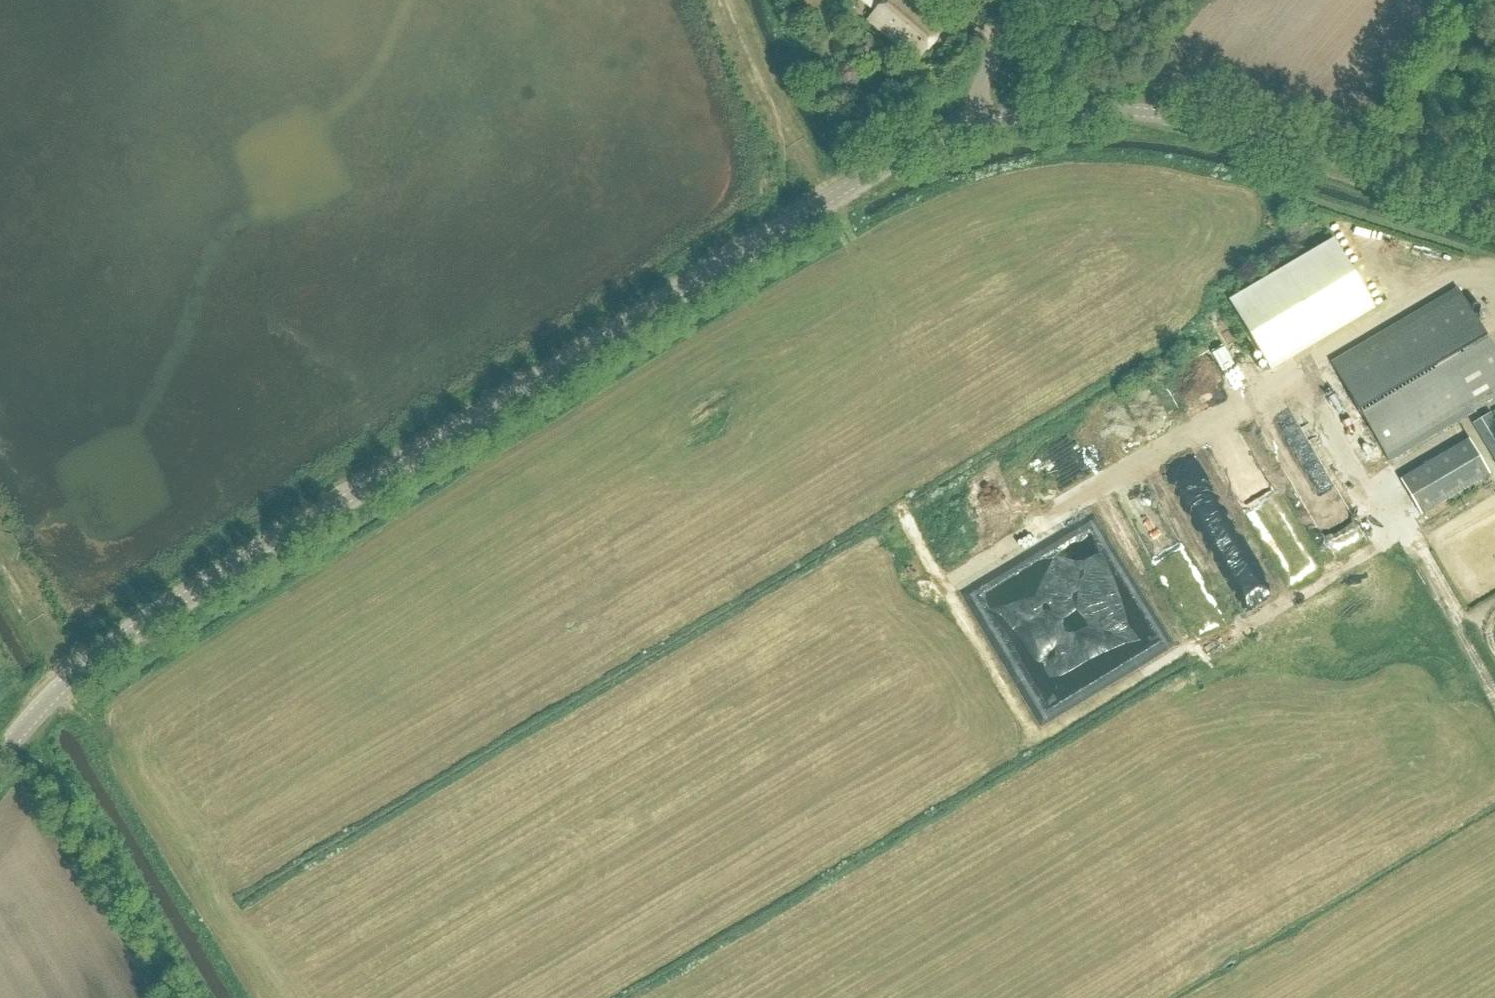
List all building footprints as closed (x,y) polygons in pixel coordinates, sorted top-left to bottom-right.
[(874,14),(870,19),(918,61),(949,26),(919,0),(858,0),(874,14)] [(1269,370),(1374,308),(1334,238),(1228,300),(1269,370)] [(1459,291),(1333,365),(1390,461),(1494,399),(1494,353),(1459,291)] [(1259,424),(1166,478),(1178,500),(1272,446),(1259,424)] [(1303,454),(1315,449),(1311,436),(1298,441),(1303,454)] [(1400,480),(1421,516),(1490,476),(1469,440),(1400,480)] [(1201,534),(1262,499),(1250,479),(1189,513),(1201,534)] [(1223,567),(1305,515),(1293,496),(1211,548),(1223,567)] [(1240,602),(1261,593),(1252,572),(1231,581),(1240,602)]
